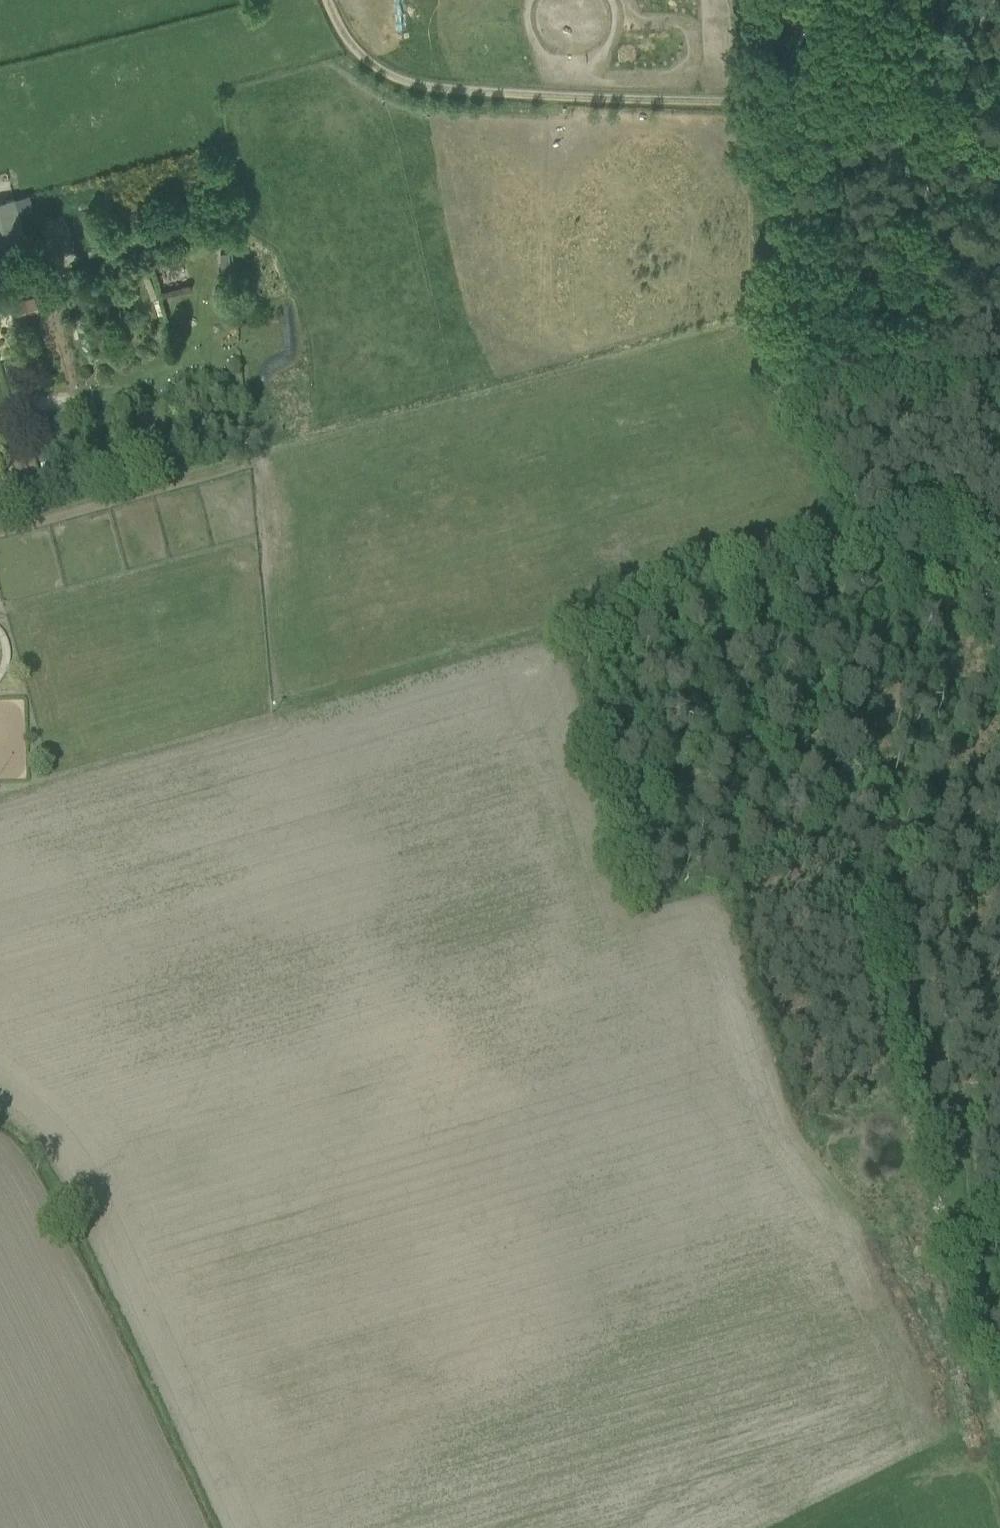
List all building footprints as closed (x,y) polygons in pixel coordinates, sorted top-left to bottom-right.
[(0,201),(0,243),(23,237),(12,198),(0,201)] [(172,298),(190,295),(189,286),(171,289),(172,298)] [(216,302),(221,302),(225,298),(224,293),(220,289),(215,290),(212,294),(212,299),(216,302)] [(32,299),(13,305),(16,316),(35,311),(32,299)]
